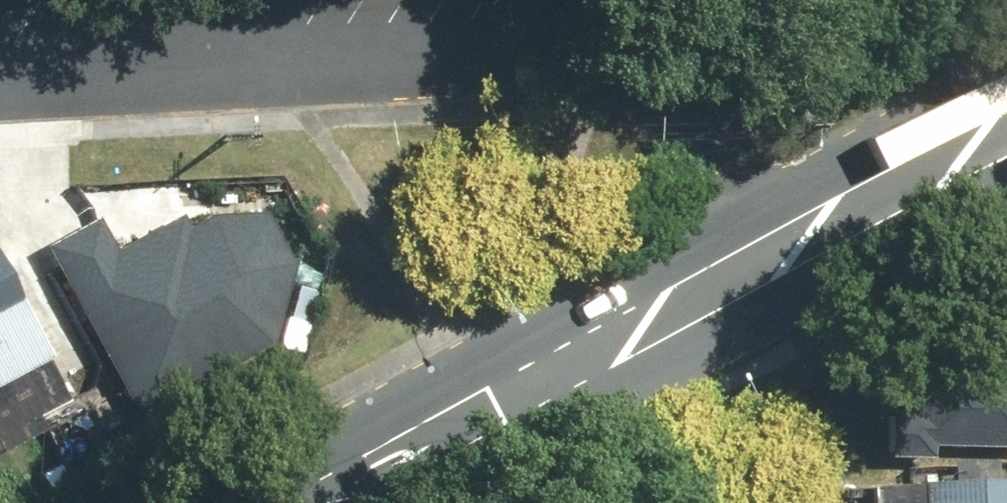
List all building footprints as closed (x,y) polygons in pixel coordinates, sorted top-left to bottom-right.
[(96,214),(44,241),(131,401),(274,331),(295,262),(261,200),(175,212),(112,244),(96,214)] [(75,409),(0,261),(0,446),(75,409)] [(885,446),(928,446),(928,432),(1006,432),(1006,337),(885,337),(885,446)] [(946,486),(872,485),(872,502),(1006,502),(1006,486),(1004,486),(1004,467),(946,466),(946,486)]
